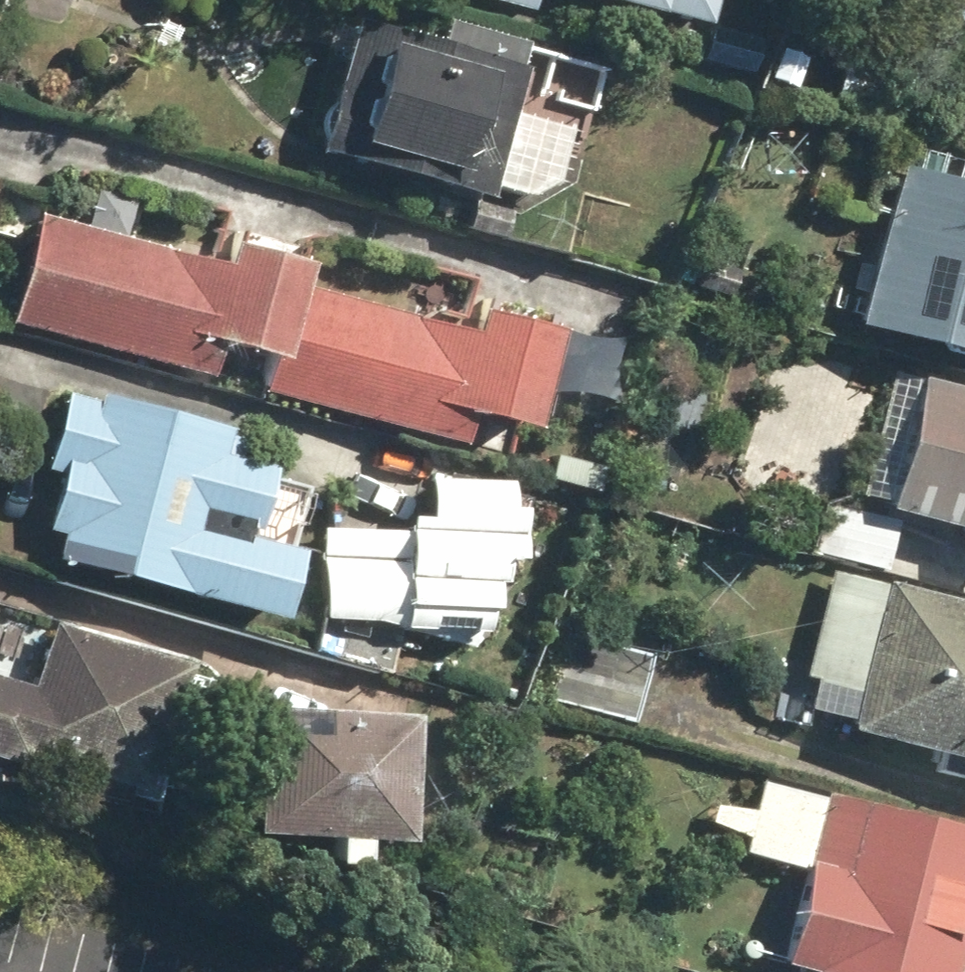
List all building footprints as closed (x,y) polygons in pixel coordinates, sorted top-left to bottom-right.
[(528,12),(532,0),(483,0),(528,12)] [(702,26),(709,0),(604,0),(702,26)] [(312,150),(483,197),(520,67),(349,19),(312,150)] [(698,60),(748,73),(756,41),(706,28),(698,60)] [(764,78),(787,89),(802,60),(779,49),(764,78)] [(827,103),(864,112),(874,73),(837,63),(827,103)] [(964,357),(964,184),(893,165),(849,325),(964,357)] [(267,396),(455,448),(465,411),(520,426),(547,329),(477,310),(470,334),(298,287),(305,264),(226,242),(220,264),(35,213),(4,323),(203,377),(212,342),(277,360),(267,396)] [(915,376),(877,509),(962,533),(955,558),(964,560),(964,391),(915,376)] [(50,559),(273,619),(291,551),(236,536),(241,518),(250,521),(265,466),(218,453),(225,427),(96,392),(93,401),(60,393),(40,468),(57,473),(41,529),(57,533),(50,559)] [(393,631),(478,633),(479,611),(485,611),(486,578),(492,578),(492,559),(512,559),(513,511),(501,511),(501,480),(423,478),(422,517),(400,517),(400,529),(316,528),(314,620),(373,621),(393,631)] [(933,756),(929,774),(964,783),(964,605),(878,582),(877,586),(822,571),(786,706),(840,721),(838,731),(933,756)] [(141,792),(181,662),(48,622),(29,684),(0,676),(0,759),(24,766),(27,758),(141,792)] [(544,700),(624,722),(642,656),(562,634),(544,700)] [(248,833),(401,840),(406,716),(254,709),(248,833)] [(806,971),(940,971),(964,877),(964,829),(816,790),(814,797),(755,782),(736,854),(797,869),(772,963),(806,971)]
